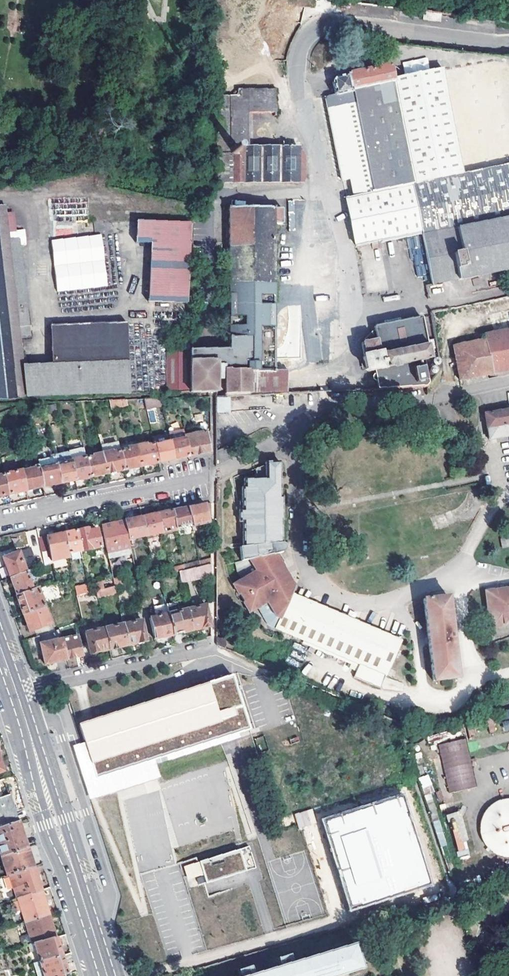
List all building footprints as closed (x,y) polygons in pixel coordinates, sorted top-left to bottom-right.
[(347,74),(351,89),(367,86),(393,81),(392,77),(390,64),(347,73),(347,74)] [(370,172),(371,176),(372,184),(373,189),(369,190),(352,194),(345,195),(346,198),(347,201),(348,207),(349,211),(355,243),(363,241),(374,239),(421,230),(433,228),(456,223),(461,248),(452,250),(457,276),(508,266),(508,160),(462,170),(441,67),(392,77),(393,81),(367,86),(370,98),(355,101),(353,101),(351,102),(351,103),(366,173),(370,172)] [(351,89),(347,74),(339,76),(335,77),(333,77),(332,79),(332,80),(332,82),(332,84),(334,94),(335,93),(341,92),(345,91),(351,90),(351,89)] [(348,177),(366,173),(351,103),(351,102),(353,101),(355,101),(370,98),(367,86),(351,89),(351,90),(345,91),(341,92),(335,93),(334,94),(327,95),(325,98),(326,100),(326,104),(327,105),(327,107),(329,116),(332,134),(336,151),(340,169),(342,178),(348,177)] [(297,147),(291,146),(286,146),(282,146),(253,146),(248,146),(248,132),(248,113),(275,112),(275,88),(238,88),(238,95),(216,95),(216,183),(302,182),(304,178),(304,157),(302,152),(298,152),(297,147)] [(366,173),(348,177),(352,194),(369,190),(373,189),(372,184),(371,176),(370,172),(366,173)] [(288,200),(288,229),(303,229),(302,200),(288,200)] [(53,203),(55,216),(66,214),(66,212),(74,211),(74,207),(64,208),(63,202),(53,203)] [(129,394),(126,320),(50,324),(51,362),(24,364),(21,334),(30,333),(26,304),(17,305),(4,212),(3,206),(0,206),(0,398),(129,394)] [(275,304),(275,301),(274,224),(282,224),(282,209),(274,209),(274,207),(251,207),(228,207),(229,349),(228,349),(229,370),(244,372),(245,396),(249,396),(287,394),(286,371),(275,371),(275,321),(277,321),(277,315),(275,315),(275,304)] [(14,210),(4,212),(17,305),(26,304),(14,210)] [(187,216),(135,213),(134,229),(149,230),(146,294),(184,296),(187,216)] [(433,228),(421,230),(431,281),(457,276),(452,250),(461,248),(456,223),(433,228)] [(51,237),(57,287),(105,281),(99,231),(51,237)] [(428,294),(441,292),(440,288),(431,289),(430,284),(427,284),(428,294)] [(487,301),(488,309),(508,305),(508,297),(487,301)] [(492,328),(508,324),(508,305),(488,309),(492,328)] [(422,361),(427,387),(440,370),(438,357),(430,359),(421,318),(420,317),(400,321),(385,324),(374,327),(373,328),(374,332),(375,336),(376,339),(364,342),(362,342),(364,356),(363,356),(366,370),(369,372),(373,371),(422,361)] [(492,328),(482,330),(483,335),(452,342),(459,380),(484,376),(500,372),(508,371),(508,324),(492,328)] [(374,332),(364,342),(376,339),(375,336),(374,332)] [(190,389),(189,392),(215,392),(216,391),(216,378),(224,378),(224,393),(225,393),(226,397),(228,397),(237,396),(245,396),(244,372),(229,370),(228,349),(190,349),(190,352),(167,353),(167,388),(190,389)] [(377,389),(427,387),(422,361),(373,371),(377,389)] [(215,397),(215,412),(229,412),(228,397),(226,397),(215,397)] [(144,398),(147,409),(163,405),(161,398),(144,398)] [(126,399),(109,399),(110,408),(128,408),(126,399)] [(484,414),(489,439),(508,436),(508,409),(484,414)] [(184,430),(169,433),(170,442),(174,460),(177,459),(189,457),(185,436),(184,430)] [(199,454),(211,452),(207,432),(185,436),(189,457),(199,454)] [(135,441),(118,445),(120,452),(126,451),(126,450),(136,447),(135,441)] [(154,445),(158,463),(162,462),(174,460),(170,442),(154,445)] [(118,445),(101,449),(102,454),(112,452),(112,454),(120,452),(118,445)] [(147,445),(136,447),(140,467),(158,463),(154,445),(147,447),(147,445)] [(120,452),(123,470),(140,467),(136,447),(126,450),(126,451),(120,452)] [(83,449),(76,450),(78,459),(85,458),(83,449)] [(76,450),(68,452),(68,453),(70,461),(74,481),(89,477),(85,460),(85,458),(78,459),(76,450)] [(102,454),(106,474),(123,470),(120,452),(112,454),(112,452),(102,454)] [(68,453),(53,456),(53,457),(55,464),(70,461),(68,453)] [(92,458),(85,460),(89,477),(106,474),(102,454),(92,457),(92,458)] [(36,461),(38,468),(42,487),(59,484),(55,464),(53,457),(36,461)] [(70,461),(55,464),(59,484),(74,481),(70,461)] [(282,543),(281,537),(280,537),(280,527),(281,527),(281,521),(282,521),(282,496),(280,497),(279,462),(264,465),(263,468),(253,468),(253,477),(243,478),(242,486),(240,486),(240,509),(237,509),(238,522),(240,522),(241,546),(238,546),(239,560),(233,562),(235,571),(240,579),(241,581),(232,586),(237,595),(238,594),(242,601),(241,602),(245,610),(255,605),(256,607),(267,626),(280,621),(292,594),(295,587),(288,576),(287,576),(283,570),(284,569),(276,555),(282,553),(282,552),(283,552),(283,551),(284,551),(284,550),(285,549),(285,548),(285,547),(285,546),(284,546),(284,545),(283,544),(283,543),(282,543)] [(38,468),(21,471),(25,491),(42,487),(38,468)] [(3,475),(4,476),(7,494),(25,491),(21,471),(3,475)] [(207,519),(210,518),(210,503),(200,505),(188,508),(192,527),(192,528),(208,524),(207,519)] [(184,509),(172,511),(176,530),(192,527),(188,508),(184,509)] [(172,511),(157,514),(161,533),(161,534),(176,531),(176,530),(172,511)] [(141,517),(145,536),(161,533),(157,514),(141,517)] [(124,521),(128,540),(145,536),(141,517),(124,521)] [(124,521),(101,526),(108,559),(117,557),(116,551),(130,548),(128,540),(124,521)] [(76,531),(80,551),(100,547),(96,529),(88,530),(87,529),(76,531)] [(63,534),(67,553),(80,551),(76,531),(63,534)] [(63,534),(38,539),(43,559),(50,557),(51,560),(68,556),(67,553),(63,534)] [(31,547),(23,549),(27,566),(35,564),(31,547)] [(3,557),(10,578),(26,573),(18,552),(3,557)] [(200,568),(211,565),(210,558),(206,559),(205,555),(198,556),(200,568)] [(211,565),(200,568),(185,571),(178,572),(180,583),(210,576),(211,565)] [(37,579),(33,570),(26,573),(10,578),(17,596),(32,590),(30,582),(37,579)] [(114,587),(113,580),(94,584),(95,591),(114,587)] [(87,583),(75,586),(77,595),(89,592),(87,583)] [(116,593),(114,587),(95,591),(97,597),(116,593)] [(38,588),(32,590),(17,596),(23,614),(44,607),(38,588)] [(490,629),(508,622),(508,589),(485,592),(490,629)] [(292,594),(280,621),(381,664),(388,667),(400,640),(392,637),(292,594)] [(166,605),(164,595),(151,598),(156,617),(149,618),(154,639),(173,635),(168,614),(166,605)] [(449,595),(423,598),(428,640),(433,681),(459,678),(454,635),(449,595)] [(175,602),(166,605),(168,614),(178,612),(175,602)] [(206,605),(186,610),(191,631),(210,626),(206,605)] [(50,624),(44,607),(23,614),(30,631),(50,624)] [(168,614),(173,635),(191,631),(186,610),(178,612),(168,614)] [(123,624),(127,645),(147,641),(142,620),(136,621),(134,611),(120,614),(123,624)] [(104,628),(109,649),(127,645),(123,624),(104,628)] [(90,654),(109,649),(104,628),(85,633),(90,654)] [(78,635),(62,639),(67,659),(82,655),(78,635)] [(223,638),(216,638),(216,645),(224,648),(225,644),(223,638)] [(67,659),(62,639),(40,644),(45,664),(67,659)] [(231,674),(78,723),(84,742),(96,777),(151,759),(248,728),(231,674)] [(500,710),(504,730),(508,729),(508,709),(500,710)] [(464,739),(437,745),(449,793),(475,787),(464,739)] [(96,777),(84,742),(73,746),(91,800),(157,779),(151,759),(96,777)] [(418,777),(424,794),(433,791),(428,774),(418,777)] [(18,820),(9,793),(0,796),(0,826),(18,820)] [(432,793),(425,794),(429,814),(436,813),(432,793)] [(401,794),(319,820),(348,911),(430,885),(401,794)] [(504,799),(495,802),(488,808),(482,815),(480,824),(480,833),(484,843),(490,850),(499,855),(508,857),(508,799),(504,799)] [(295,813),(298,828),(316,824),(313,809),(295,813)] [(461,811),(448,814),(458,857),(470,854),(461,811)] [(0,826),(0,853),(1,855),(26,847),(18,820),(0,826)] [(32,866),(26,847),(1,855),(6,875),(8,874),(32,866)] [(253,870),(246,848),(194,864),(198,877),(200,886),(253,870)] [(198,877),(194,864),(180,869),(185,881),(198,877)] [(32,866),(8,874),(16,898),(17,898),(40,891),(32,866)] [(40,891),(17,898),(25,921),(48,914),(40,891)] [(31,943),(34,943),(55,937),(48,914),(25,921),(31,943)] [(55,937),(34,943),(39,960),(61,955),(55,937)] [(342,974),(362,968),(354,943),(244,975),(336,975),(342,974)] [(67,974),(61,955),(39,960),(44,975),(58,975),(67,974)]
